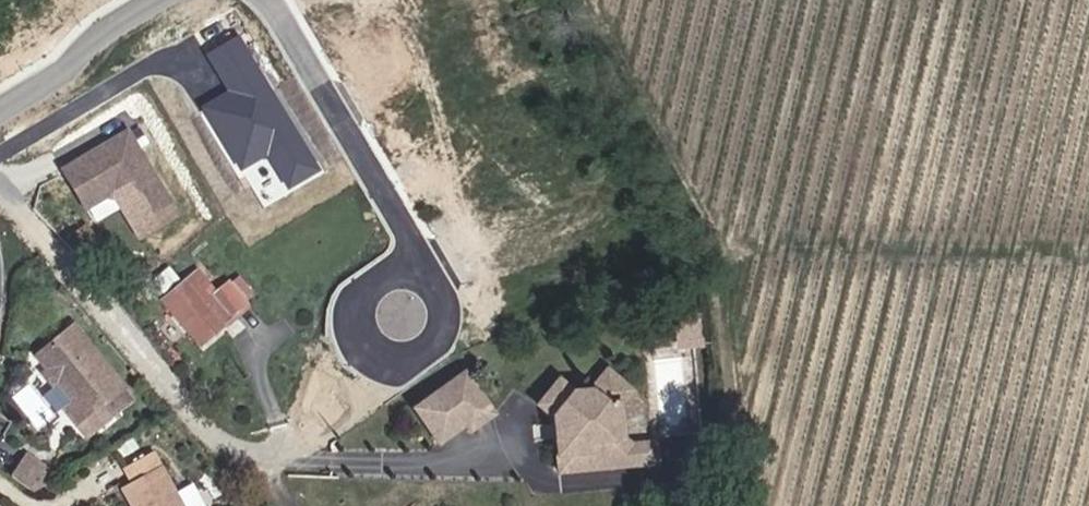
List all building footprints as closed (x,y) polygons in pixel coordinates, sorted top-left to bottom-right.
[(236,39),(207,57),(229,92),(200,110),(240,174),(263,160),(285,195),(319,174),(236,39)] [(138,237),(175,214),(125,132),(99,148),(102,153),(94,157),(91,153),(61,172),(83,209),(84,208),(105,196),(114,198),(120,209),(138,237)] [(84,208),(94,225),(120,209),(114,198),(105,196),(84,208)] [(166,298),(203,341),(245,305),(227,283),(216,293),(197,271),(166,298)] [(51,368),(53,370),(60,379),(77,400),(67,408),(89,435),(112,417),(103,406),(129,384),(78,323),(40,354),(51,368)] [(589,387),(573,389),(558,377),(539,401),(554,413),(562,418),(564,434),(556,435),(560,467),(658,456),(656,437),(630,440),(622,433),(611,434),(607,402),(618,401),(630,385),(606,366),(589,387)] [(45,372),(54,384),(60,379),(53,370),(51,368),(45,372)] [(469,429),(491,413),(461,373),(413,409),(437,442),(464,422),(469,429)] [(196,484),(179,493),(155,450),(126,466),(134,481),(124,486),(135,505),(209,505),(196,484)] [(62,480),(29,457),(14,480),(36,495),(62,480)]
